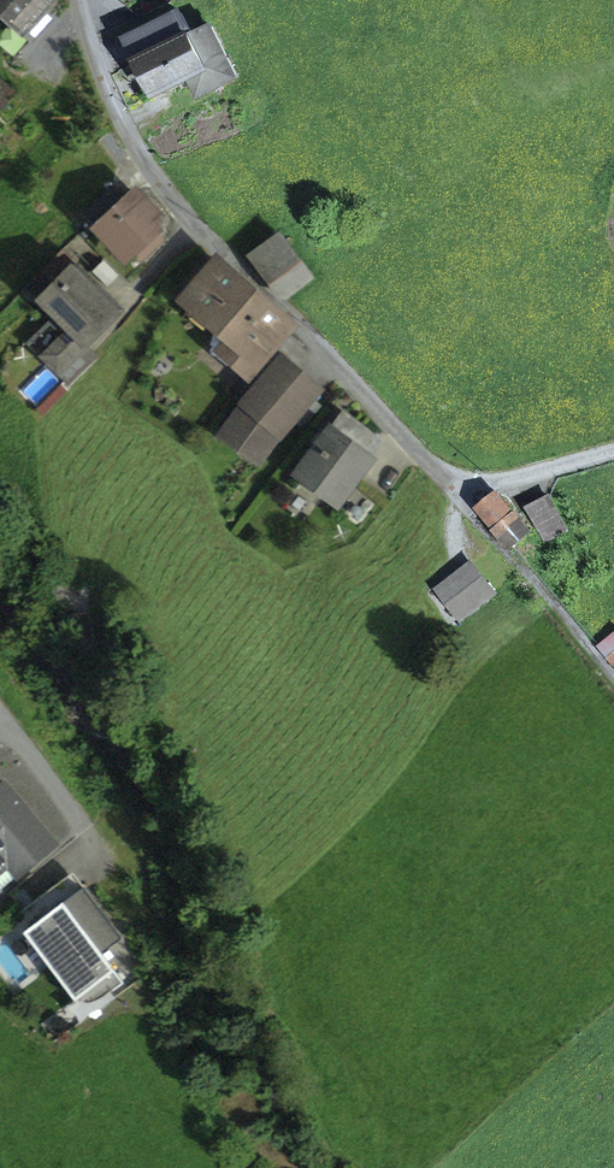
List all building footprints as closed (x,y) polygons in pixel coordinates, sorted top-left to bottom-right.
[(37,9),(46,0),(0,0),(0,9),(29,35),(45,17),(37,9)] [(237,77),(212,27),(193,36),(182,13),(129,39),(156,94),(188,78),(207,69),(216,87),(237,77)] [(198,97),(216,87),(207,69),(188,78),(198,97)] [(13,93),(0,81),(0,108),(13,93)] [(110,190),(84,214),(125,258),(135,249),(142,256),(160,240),(153,232),(155,230),(153,227),(159,222),(153,216),(155,214),(136,193),(122,204),(110,190)] [(251,253),(286,298),(313,278),(279,233),(251,253)] [(221,349),(249,373),(275,344),(278,340),(290,327),(216,259),(187,293),(197,302),(234,334),(221,349)] [(86,345),(121,310),(76,265),(41,299),(69,328),(86,345)] [(79,351),(86,345),(69,328),(41,355),(58,372),(79,351)] [(280,432),(318,389),(282,358),(286,353),(275,344),(249,373),(260,383),(242,405),(280,432)] [(68,382),(89,361),(79,351),(58,372),(68,382)] [(221,433),(259,461),(280,432),(242,405),(221,433)] [(298,472),(337,501),(370,456),(366,453),(378,437),(343,411),(298,472)] [(498,493),(479,508),(487,519),(506,504),(498,493)] [(545,541),(567,530),(550,498),(528,508),(545,541)] [(506,504),(487,519),(495,528),(514,513),(506,504)] [(514,513),(495,528),(503,538),(521,522),(514,513)] [(503,538),(510,548),(529,532),(521,522),(503,538)] [(455,577),(477,606),(494,593),(471,564),(455,577)] [(462,618),(477,606),(455,577),(439,589),(462,618)] [(601,645),(613,661),(613,635),(601,645)] [(55,843),(5,783),(0,786),(0,853),(8,862),(17,874),(55,843)] [(31,926),(83,886),(73,872),(22,910),(21,912),(31,926)] [(95,944),(111,923),(83,886),(31,926),(23,931),(75,999),(103,978),(112,991),(123,982),(95,944)] [(75,999),(84,1012),(112,991),(103,978),(75,999)]
